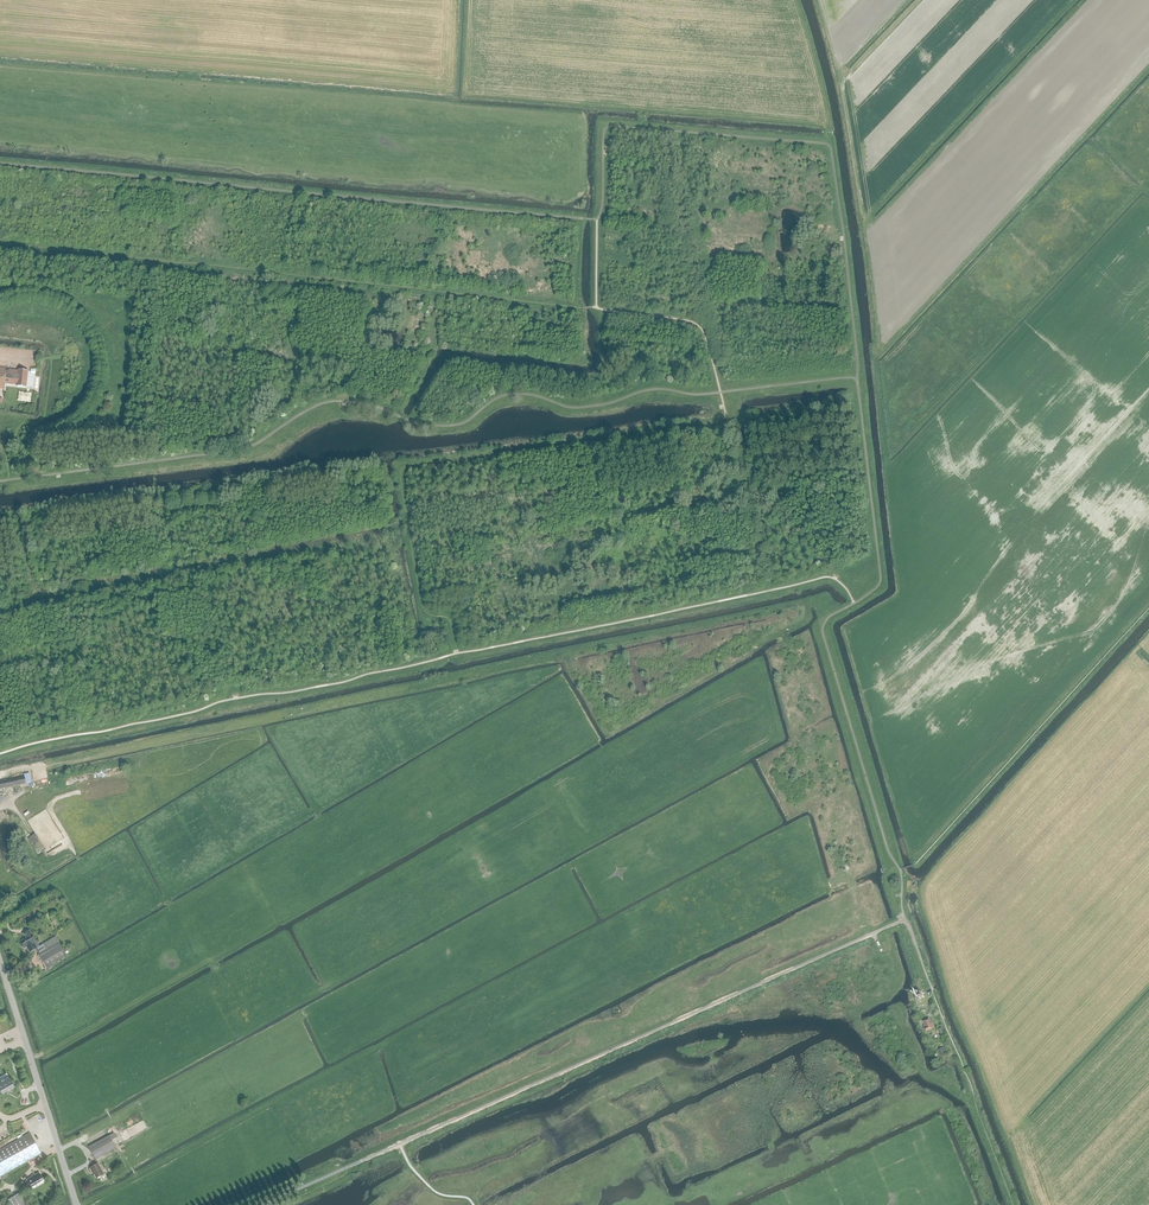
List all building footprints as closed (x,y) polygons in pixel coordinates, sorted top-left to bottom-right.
[(0,368),(0,390),(4,390),(5,384),(16,385),(16,387),(26,388),(28,371),(18,370),(18,371),(6,370),(6,369),(0,368)] [(25,784),(24,777),(0,782),(0,790),(25,784)] [(35,845),(43,841),(38,833),(30,837),(35,845)] [(62,842),(51,852),(54,856),(65,846),(62,842)] [(67,957),(59,943),(55,936),(39,946),(29,930),(24,933),(24,934),(24,933),(27,937),(20,942),(24,949),(31,944),(32,945),(33,944),(40,955),(38,956),(46,969),(67,957)] [(914,996),(916,999),(919,1000),(922,998),(922,995),(921,993),(918,992),(915,993),(914,996)] [(928,1019),(923,1021),(925,1026),(923,1027),(924,1028),(925,1031),(934,1028),(932,1023),(931,1024),(928,1019)] [(15,1088),(10,1079),(6,1073),(0,1077),(0,1091),(2,1095),(15,1088)] [(41,1154),(29,1133),(0,1149),(0,1177),(0,1176),(6,1173),(41,1154)] [(95,1160),(116,1148),(109,1135),(88,1147),(95,1160)] [(96,1179),(103,1175),(97,1164),(89,1168),(92,1172),(96,1179)] [(31,1189),(44,1181),(39,1173),(26,1180),(27,1181),(23,1183),(27,1190),(31,1188),(31,1189)] [(20,1193),(8,1200),(10,1204),(27,1204),(20,1193)]
